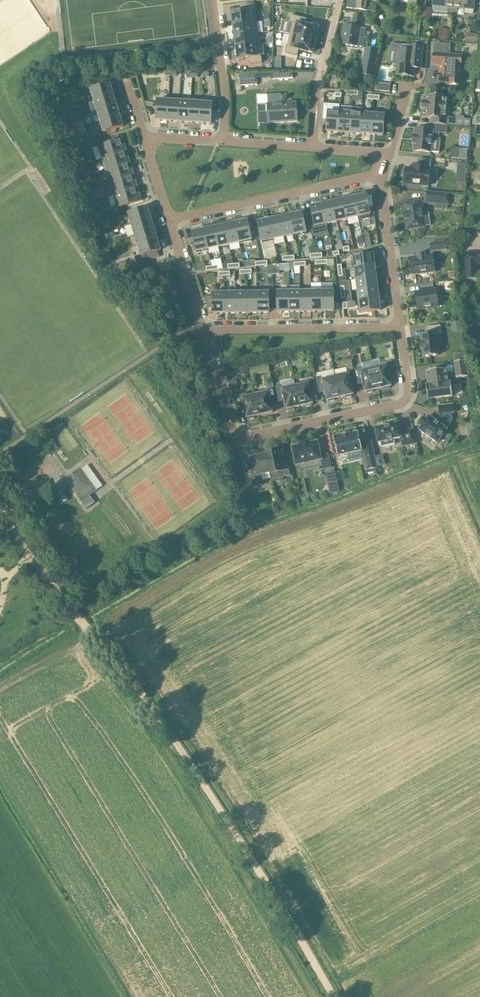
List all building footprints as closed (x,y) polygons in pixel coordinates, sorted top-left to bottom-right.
[(369,0),(347,0),(347,8),(368,10),(377,12),(377,11),(377,10),(377,8),(377,7),(377,6),(376,5),(375,4),(374,3),(373,2),(371,2),(369,2),(369,0)] [(433,6),(448,8),(448,12),(453,12),(454,0),(434,0),(433,6)] [(453,12),(457,13),(458,9),(474,10),(475,0),(454,0),(453,12)] [(243,12),(232,13),(233,25),(257,22),(255,4),(242,5),(243,12)] [(423,6),(422,17),(432,18),(433,7),(423,6)] [(353,14),(352,26),(344,25),(341,43),(358,46),(361,28),(363,16),(353,14)] [(291,15),(290,22),(293,23),(290,34),(317,41),(319,34),(317,33),(318,28),(305,25),(307,19),(291,15)] [(257,22),(233,25),(235,36),(259,33),(257,22)] [(439,28),(438,39),(449,40),(450,29),(439,28)] [(259,33),(235,36),(236,47),(260,44),(259,33)] [(465,33),(464,42),(477,43),(478,34),(465,33)] [(290,34),(285,53),(298,56),(299,49),(312,53),(314,48),(315,48),(317,41),(290,34)] [(415,67),(416,66),(416,65),(421,65),(421,68),(422,65),(423,54),(423,44),(411,43),(410,51),(399,50),(397,75),(414,76),(415,67)] [(435,43),(435,54),(434,54),(433,64),(441,65),(440,76),(438,77),(438,80),(439,82),(439,84),(460,85),(462,56),(450,55),(451,45),(435,43)] [(260,44),(236,47),(238,59),(249,58),(250,64),(262,63),(260,44)] [(373,76),(376,58),(364,56),(360,73),(373,76)] [(257,85),(256,73),(240,74),(241,86),(257,85)] [(91,90),(94,101),(113,95),(110,84),(91,90)] [(297,102),(282,103),(282,94),(268,94),(268,104),(267,104),(258,105),(259,123),(268,122),(268,123),(297,121),(297,102)] [(113,95),(94,101),(97,111),(117,105),(113,95)] [(424,109),(423,116),(423,117),(433,118),(433,124),(446,125),(447,118),(445,118),(447,97),(425,95),(424,102),(422,102),(421,109),(424,109)] [(169,100),(158,100),(156,120),(167,121),(169,100)] [(169,100),(167,121),(178,121),(180,101),(169,100)] [(180,101),(178,121),(189,122),(191,102),(180,101)] [(191,102),(189,122),(200,123),(202,103),(191,102)] [(202,103),(200,123),(211,124),(213,103),(202,103)] [(117,105),(97,111),(101,122),(120,116),(117,105)] [(327,131),(338,132),(340,110),(329,109),(329,111),(328,111),(327,131)] [(340,110),(338,132),(350,133),(351,113),(341,112),(341,110),(340,110)] [(362,113),(361,134),(372,134),(374,112),(372,112),(372,114),(362,113)] [(374,112),(372,134),(383,135),(385,115),(385,113),(374,112)] [(351,113),(350,133),(361,134),(362,113),(351,113)] [(120,116),(101,122),(104,133),(123,127),(120,116)] [(447,117),(447,125),(470,125),(470,118),(447,117)] [(413,135),(413,144),(414,144),(414,151),(431,152),(432,137),(439,138),(439,132),(447,133),(447,125),(446,125),(433,124),(433,130),(416,129),(415,135),(413,135)] [(99,147),(103,159),(127,151),(123,139),(120,140),(113,142),(99,147)] [(460,148),(459,158),(467,158),(468,148),(460,148)] [(127,151),(103,159),(106,171),(130,164),(127,151)] [(413,169),(406,168),(404,183),(429,186),(431,170),(427,170),(427,166),(431,167),(431,160),(419,159),(418,165),(414,164),(413,169)] [(457,162),(456,172),(465,173),(466,163),(457,162)] [(130,164),(106,171),(110,183),(134,176),(130,164)] [(134,176),(110,183),(114,196),(138,188),(134,176)] [(138,188),(114,196),(118,208),(141,200),(138,188)] [(426,192),(425,202),(449,204),(450,194),(426,192)] [(366,194),(355,197),(360,221),(371,218),(370,214),(366,194)] [(355,197),(344,199),(348,219),(358,217),(359,221),(360,221),(355,197)] [(344,199),(333,202),(337,221),(348,219),(344,199)] [(406,219),(407,229),(425,227),(425,226),(431,225),(429,213),(423,214),(421,201),(404,203),(405,213),(404,213),(405,219),(406,219)] [(333,202),(322,204),(327,226),(328,225),(327,224),(337,221),(333,202)] [(327,226),(322,204),(311,207),(315,226),(316,228),(327,226)] [(128,214),(132,224),(151,218),(148,208),(128,214)] [(302,212),(291,215),(296,237),(307,235),(307,233),(302,212)] [(291,215),(280,217),(284,237),(295,235),(295,237),(296,237),(291,215)] [(280,217),(269,219),(273,241),(274,241),(274,239),(284,237),(280,217)] [(151,218),(132,224),(135,235),(154,229),(151,218)] [(273,241),(269,219),(258,222),(262,242),(262,243),(273,241)] [(247,220),(236,222),(241,244),(252,241),(252,240),(247,220)] [(236,222),(225,225),(230,245),(240,242),(240,244),(241,244),(236,222)] [(225,225),(214,227),(219,247),(230,245),(225,225)] [(214,227),(203,230),(208,251),(209,251),(209,249),(219,247),(214,227)] [(154,229),(135,235),(138,246),(158,240),(154,229)] [(208,251),(203,230),(192,232),(197,252),(197,253),(208,251)] [(141,255),(135,257),(137,265),(147,262),(145,255),(146,255),(152,253),(161,250),(158,240),(138,246),(141,255)] [(445,241),(430,243),(431,252),(446,250),(445,241)] [(274,244),(265,245),(266,254),(275,253),(274,244)] [(465,253),(465,264),(466,264),(467,278),(477,278),(477,264),(479,264),(479,252),(465,253)] [(152,253),(146,255),(148,262),(155,260),(152,253)] [(353,257),(352,257),(353,268),(375,266),(373,254),(353,257)] [(411,257),(413,275),(435,272),(433,254),(425,255),(425,254),(418,255),(418,256),(411,257)] [(375,266),(353,268),(353,270),(355,269),(356,279),(376,277),(375,266)] [(376,277),(356,279),(358,291),(378,288),(376,277)] [(455,282),(445,283),(446,293),(456,291),(455,282)] [(357,301),(357,302),(379,299),(378,288),(358,291),(359,301),(357,301)] [(322,291),(312,291),(312,311),(323,311),(323,289),(322,289),(322,291)] [(334,289),(323,289),(323,311),(334,311),(334,291),(334,289)] [(289,312),(289,290),(278,290),(278,292),(278,312),(289,312)] [(290,290),(289,290),(289,312),(300,312),(300,291),(290,291),(290,290)] [(414,301),(416,301),(418,309),(438,307),(436,290),(415,292),(416,294),(414,294),(414,301)] [(224,313),(224,291),(213,291),(213,293),(213,313),(224,313)] [(225,291),(224,291),(224,313),(235,313),(235,293),(225,293),(225,291)] [(257,292),(247,293),(247,313),(258,313),(258,291),(257,291),(257,292)] [(269,291),(258,291),(258,313),(269,313),(269,292),(269,291)] [(312,291),(300,291),(300,312),(312,311),(312,291)] [(247,293),(235,293),(235,313),(247,313),(247,293)] [(379,299),(357,302),(359,313),(361,313),(381,310),(379,299)] [(452,322),(453,332),(461,331),(460,321),(452,322)] [(427,327),(427,334),(421,335),(422,343),(421,343),(422,350),(423,350),(424,357),(438,355),(436,336),(442,335),(441,325),(427,327)] [(465,360),(455,362),(457,378),(468,376),(465,360)] [(267,361),(249,365),(251,376),(270,372),(268,362),(267,361)] [(395,373),(392,361),(381,363),(382,367),(374,369),(378,389),(384,388),(384,390),(390,388),(390,387),(392,386),(389,374),(395,373)] [(239,368),(240,376),(249,374),(248,366),(239,368)] [(361,372),(360,368),(354,369),(357,382),(363,380),(365,392),(367,392),(367,393),(373,392),(373,390),(378,389),(374,369),(361,372)] [(357,382),(354,369),(348,371),(349,374),(335,377),(339,398),(346,396),(346,398),(352,397),(351,395),(353,395),(351,383),(357,382)] [(446,369),(427,371),(429,386),(426,386),(428,399),(453,396),(452,394),(454,394),(453,384),(451,385),(451,383),(448,383),(446,369)] [(335,399),(339,398),(335,377),(323,380),(322,376),(316,378),(318,390),(324,389),(327,400),(329,400),(329,402),(335,401),(335,399)] [(316,391),(314,378),(308,379),(309,383),(295,386),(300,407),(305,405),(306,407),(312,406),(311,404),(313,404),(311,392),(316,391)] [(282,385),(275,387),(278,399),(284,398),(287,409),(289,409),(289,411),(295,409),(294,408),(300,407),(295,386),(282,389),(282,385)] [(258,394),(255,395),(260,415),(262,415),(273,412),(271,403),(270,401),(276,400),(274,387),(268,388),(268,392),(258,394)] [(247,393),(235,395),(238,408),(244,407),(244,409),(246,418),(248,418),(249,420),(255,418),(254,417),(260,415),(255,395),(248,397),(247,393)] [(454,412),(453,404),(439,406),(440,412),(434,421),(429,417),(427,420),(424,418),(419,425),(422,427),(420,430),(438,443),(447,430),(446,429),(453,420),(452,413),(454,412)] [(477,433),(475,423),(467,424),(469,434),(477,433)] [(417,443),(416,442),(413,430),(414,430),(413,429),(412,429),(412,430),(400,432),(399,425),(399,424),(397,424),(398,424),(376,429),(375,429),(376,430),(379,442),(378,442),(379,443),(380,443),(381,442),(382,447),(396,444),(394,439),(401,438),(403,445),(403,446),(403,447),(404,446),(416,443),(416,444),(417,443)] [(362,451),(366,471),(377,469),(370,438),(362,440),(363,441),(361,442),(359,432),(334,438),(338,456),(362,451)] [(300,443),(300,444),(293,446),(292,446),(292,447),(293,447),(296,464),(296,465),(297,465),(316,461),(318,470),(331,468),(328,454),(320,456),(317,442),(317,440),(316,441),(309,442),(309,441),(307,442),(307,441),(306,442),(302,443),(302,442),(302,443),(300,443)] [(266,454),(270,473),(271,474),(272,482),(274,482),(276,482),(278,482),(280,482),(282,481),(283,480),(284,479),(284,477),(291,476),(288,463),(281,465),(278,450),(266,453),(266,454)] [(270,473),(266,454),(265,455),(265,453),(259,455),(259,456),(253,457),(256,469),(250,470),(254,486),(263,484),(261,475),(270,473)] [(383,455),(375,457),(378,467),(385,465),(383,455)] [(89,496),(97,490),(81,467),(65,479),(87,509),(95,503),(89,496)] [(328,485),(337,483),(335,472),(326,474),(328,485)]
